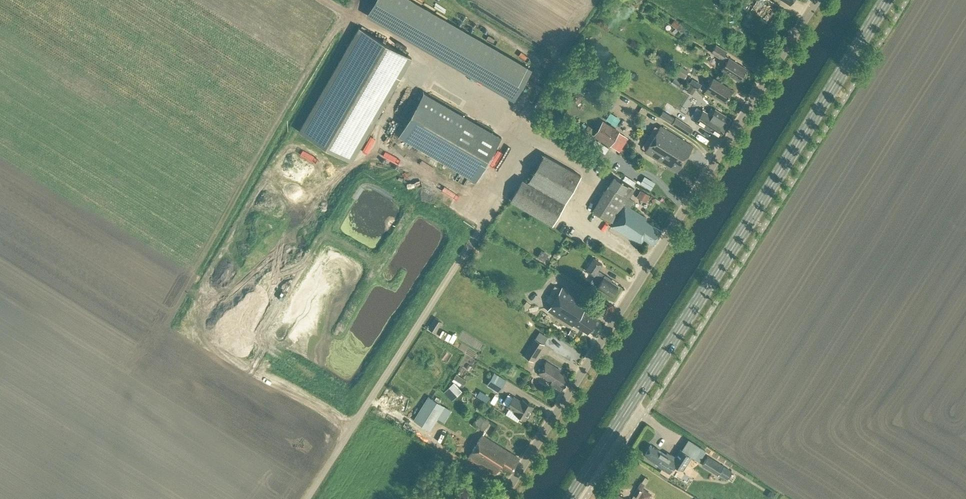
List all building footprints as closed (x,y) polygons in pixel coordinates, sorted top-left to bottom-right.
[(397,0),(386,0),(383,7),(392,11),(397,0)] [(681,22),(676,26),(681,32),(686,27),(681,22)] [(351,161),(411,57),(359,27),(298,131),(351,161)] [(728,58),(723,54),(726,50),(716,44),(711,52),(721,58),(719,61),(724,65),(721,69),(738,80),(746,68),(729,57),(728,58)] [(492,58),(498,59),(502,48),(496,46),(492,58)] [(686,60),(690,54),(679,47),(675,53),(686,60)] [(502,62),(508,51),(504,48),(498,60),(502,62)] [(709,63),(694,52),(689,58),(704,69),(709,63)] [(510,53),(502,63),(513,71),(520,61),(510,53)] [(677,73),(684,78),(689,69),(682,65),(677,73)] [(699,87),(701,83),(692,77),(689,81),(699,87)] [(724,102),(732,90),(713,78),(704,91),(711,95),(712,94),(724,102)] [(690,86),(686,92),(692,95),(695,89),(690,86)] [(609,103),(614,93),(603,87),(597,96),(609,103)] [(694,92),(711,102),(714,97),(697,87),(694,92)] [(476,180),(501,137),(423,92),(398,135),(476,180)] [(676,115),(679,107),(668,103),(665,111),(676,115)] [(729,118),(715,109),(711,115),(703,109),(695,121),(706,128),(707,127),(719,135),(726,124),(725,124),(729,118)] [(689,135),(693,129),(671,114),(667,121),(689,135)] [(608,147),(619,131),(603,120),(592,136),(608,147)] [(588,125),(584,130),(591,134),(594,129),(588,125)] [(677,171),(693,146),(660,125),(644,151),(677,171)] [(552,224),(580,174),(544,153),(527,182),(522,179),(510,200),(552,224)] [(400,154),(398,159),(409,165),(411,160),(400,154)] [(653,244),(661,230),(645,220),(646,218),(630,208),(634,201),(629,197),(634,189),(613,176),(592,210),(613,223),(611,226),(639,244),(643,238),(653,244)] [(640,189),(638,193),(647,199),(649,194),(640,189)] [(546,262),(549,255),(541,250),(537,257),(546,262)] [(604,274),(598,270),(602,263),(593,258),(585,270),(594,275),(593,277),(590,282),(596,286),(611,295),(617,285),(610,281),(612,279),(604,274)] [(587,332),(596,319),(582,310),(587,302),(562,286),(547,310),(572,325),(574,324),(587,332)] [(435,332),(441,322),(434,318),(428,328),(435,332)] [(422,339),(432,341),(433,335),(424,333),(422,339)] [(533,361),(544,344),(534,339),(524,355),(533,361)] [(507,359),(514,362),(520,349),(512,346),(507,359)] [(561,391),(569,378),(559,372),(560,370),(546,361),(537,373),(544,378),(550,382),(549,384),(561,391)] [(494,372),(487,384),(498,391),(506,379),(494,372)] [(463,387),(467,380),(456,374),(452,380),(463,387)] [(453,383),(444,391),(448,395),(457,387),(453,383)] [(413,419),(429,429),(444,405),(428,395),(413,419)] [(521,401),(513,396),(507,406),(509,408),(506,413),(517,420),(520,415),(524,418),(533,405),(522,399),(521,401)] [(488,416),(500,424),(503,419),(492,411),(488,416)] [(483,431),(489,421),(484,418),(478,427),(483,431)] [(510,472),(519,457),(482,435),(468,457),(494,473),(499,465),(510,472)] [(669,456),(651,445),(650,444),(644,453),(648,455),(646,457),(654,462),(654,463),(656,465),(658,464),(663,467),(670,472),(674,465),(683,470),(692,455),(680,448),(675,457),(670,454),(669,456)] [(707,456),(701,464),(717,474),(718,472),(727,477),(731,471),(707,456)] [(646,458),(641,466),(650,472),(655,464),(646,458)] [(637,487),(633,494),(638,497),(642,490),(637,487)]
